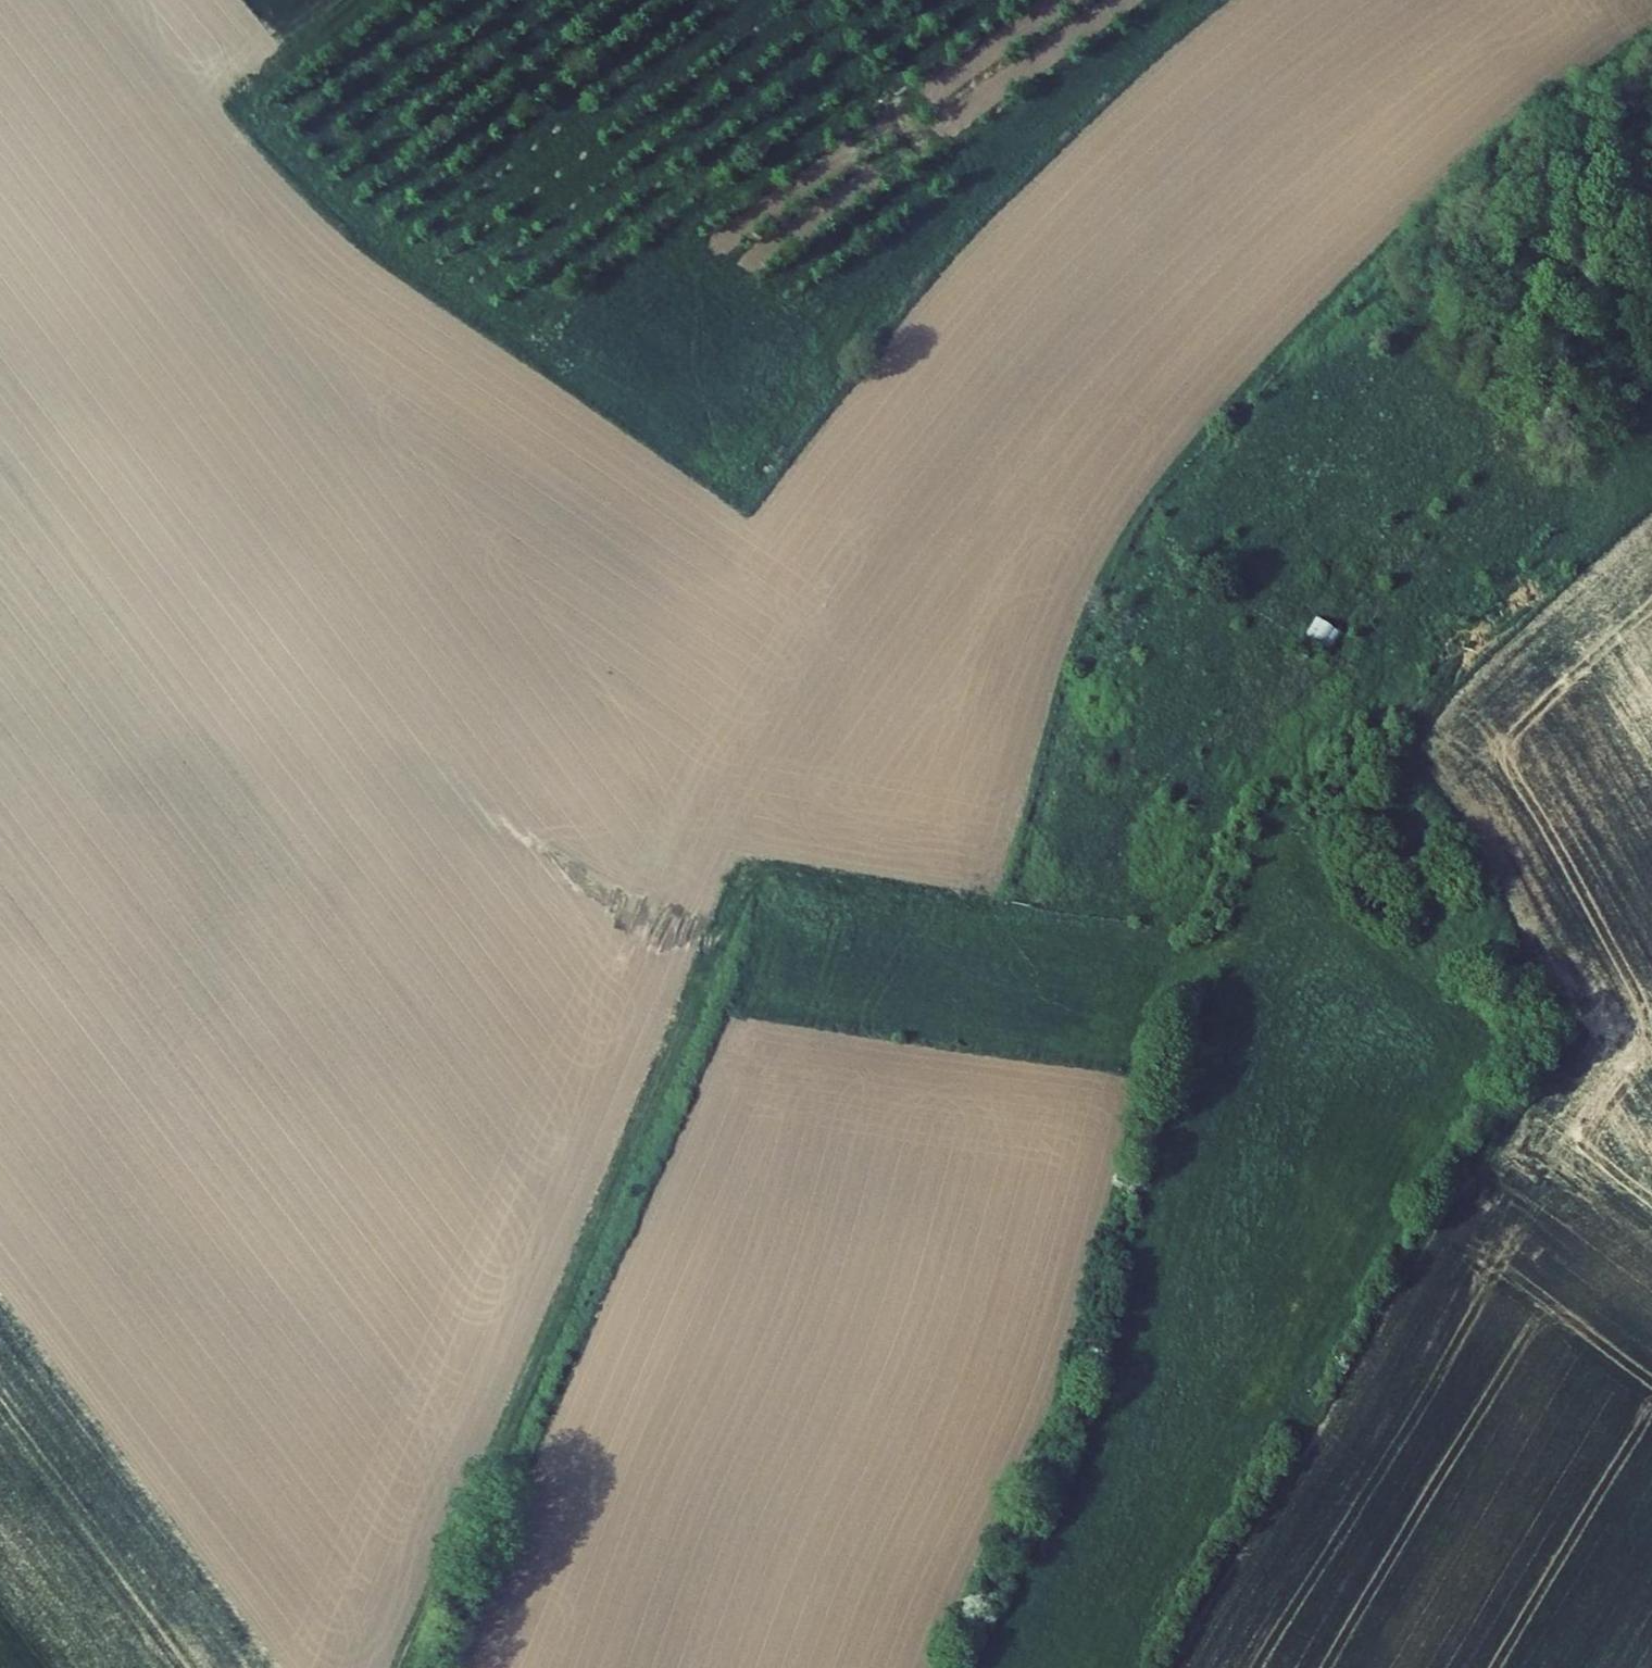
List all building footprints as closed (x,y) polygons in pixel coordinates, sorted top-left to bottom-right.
[(1330,655),(1340,635),(1318,623),(1307,644),(1330,655)]
